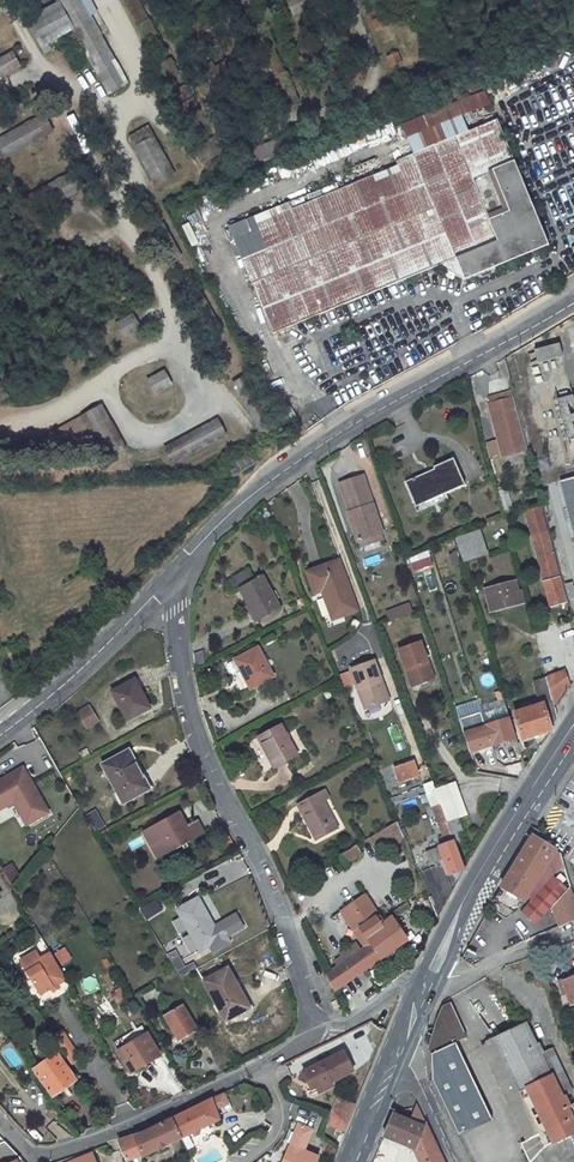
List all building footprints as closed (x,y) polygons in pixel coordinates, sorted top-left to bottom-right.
[(80,0),(56,0),(57,3),(29,18),(44,45),(72,29),(108,94),(126,84),(80,0)] [(254,0),(240,0),(246,13),(257,8),(254,0)] [(287,0),(293,15),(328,0),(287,0)] [(381,18),(373,22),(376,29),(385,26),(381,18)] [(345,33),(336,36),(340,44),(348,41),(345,33)] [(234,34),(229,37),(239,56),(244,53),(234,34)] [(309,47),(300,51),(303,59),(312,55),(309,47)] [(0,59),(0,77),(18,67),(10,54),(0,59)] [(396,55),(388,58),(391,66),(400,63),(396,55)] [(177,74),(170,61),(159,66),(167,79),(177,74)] [(360,69),(351,73),(354,80),(363,77),(360,69)] [(238,72),(216,84),(223,94),(244,82),(238,72)] [(441,80),(433,82),(436,90),(444,88),(441,80)] [(323,83),(315,87),(318,95),(327,92),(323,83)] [(190,97),(185,87),(174,93),(179,103),(190,97)] [(483,92),(401,124),(407,138),(420,133),(427,149),(447,140),(441,124),(489,105),(483,92)] [(405,93),(397,96),(400,106),(409,102),(405,93)] [(199,113),(192,100),(181,106),(188,119),(199,113)] [(249,100),(231,110),(238,123),(256,113),(249,100)] [(369,108),(361,111),(364,120),(372,117),(369,108)] [(0,139),(0,149),(1,152),(0,153),(0,157),(1,160),(51,133),(42,116),(0,139)] [(378,167),(227,228),(272,334),(438,266),(463,280),(548,245),(496,120),(447,140),(427,149),(395,162),(397,166),(381,173),(378,167)] [(333,122),(324,125),(328,134),(336,130),(333,122)] [(174,175),(148,127),(128,138),(155,186),(174,175)] [(286,136),(247,152),(253,167),(292,151),(286,136)] [(221,152),(213,139),(203,145),(211,158),(221,152)] [(211,158),(202,163),(214,183),(222,179),(211,158)] [(188,245),(195,242),(187,222),(181,224),(188,245)] [(131,315),(117,324),(124,337),(139,328),(131,315)] [(561,357),(558,345),(534,351),(537,363),(561,357)] [(65,352),(50,361),(57,374),(72,365),(65,352)] [(163,372),(147,381),(154,393),(171,385),(163,372)] [(503,454),(528,448),(514,395),(489,401),(503,454)] [(572,395),(557,399),(567,437),(573,435),(573,402),(572,395)] [(101,406),(25,449),(33,465),(68,446),(78,462),(98,451),(103,460),(124,449),(112,428),(101,406)] [(296,419),(289,408),(282,411),(289,423),(296,419)] [(217,420),(164,448),(172,464),(226,435),(217,420)] [(358,450),(367,450),(367,440),(358,440),(358,450)] [(247,455),(228,465),(229,467),(232,474),(252,464),(248,457),(247,455)] [(433,470),(404,483),(413,503),(423,499),(424,503),(464,485),(453,459),(433,468),(433,470)] [(382,533),(363,476),(339,484),(348,511),(347,511),(357,541),(382,533)] [(559,481),(573,538),(573,477),(559,481)] [(509,507),(506,497),(500,499),(502,509),(509,507)] [(423,499),(413,503),(414,507),(424,503),(423,499)] [(526,509),(527,510),(526,511),(543,577),(558,573),(540,505),(526,509)] [(486,554),(479,531),(456,537),(462,561),(486,554)] [(359,547),(384,540),(382,533),(357,541),(359,547)] [(407,556),(412,571),(432,565),(427,550),(407,556)] [(446,554),(450,565),(458,562),(455,552),(446,554)] [(355,609),(337,562),(308,573),(315,592),(321,589),(332,618),(355,609)] [(253,580),(248,570),(226,581),(232,592),(238,588),(253,580)] [(279,609),(261,576),(253,580),(238,588),(251,612),(253,611),(259,620),(261,619),(275,611),(279,609)] [(559,578),(547,581),(553,605),(565,601),(559,578)] [(519,601),(513,582),(487,589),(492,609),(519,601)] [(571,582),(563,583),(566,599),(573,597),(571,582)] [(411,604),(394,610),(397,618),(414,612),(411,604)] [(388,612),(391,621),(397,618),(394,610),(388,612)] [(275,611),(261,619),(264,624),(278,616),(275,611)] [(399,649),(411,681),(432,674),(421,642),(399,649)] [(241,670),(250,688),(272,676),(257,648),(227,663),(225,667),(229,674),(233,674),(241,670)] [(362,687),(370,708),(390,701),(376,661),(352,669),(359,688),(362,687)] [(563,670),(546,676),(554,705),(568,684),(563,670)] [(412,686),(434,678),(432,674),(411,681),(412,686)] [(539,705),(513,713),(522,740),(551,730),(550,727),(557,718),(554,705),(546,676),(532,681),(533,686),(539,705)] [(133,680),(111,692),(127,720),(149,708),(139,689),(138,690),(133,680)] [(80,721),(93,713),(88,705),(76,712),(80,721)] [(93,713),(80,721),(85,729),(97,721),(93,713)] [(510,719),(509,717),(463,732),(470,752),(516,738),(510,719)] [(395,751),(405,747),(396,724),(386,728),(395,751)] [(280,725),(257,738),(273,767),(296,754),(280,725)] [(127,751),(102,765),(122,803),(148,789),(127,751)] [(391,765),(395,783),(417,778),(413,760),(391,765)] [(509,770),(496,764),(493,770),(488,766),(474,765),(477,773),(518,779),(509,770)] [(31,789),(34,788),(27,775),(25,777),(31,789)] [(47,813),(34,788),(31,789),(25,777),(0,790),(0,795),(6,805),(13,801),(26,824),(47,813)] [(424,786),(442,837),(445,844),(442,845),(443,846),(446,845),(452,843),(452,845),(455,844),(455,842),(435,789),(433,782),(424,786)] [(461,816),(450,783),(435,789),(455,842),(458,840),(456,833),(462,830),(457,818),(461,816)] [(324,790),(296,805),(315,840),(337,828),(323,800),(328,797),(324,790)] [(94,809),(84,814),(94,831),(103,826),(94,809)] [(174,814),(143,831),(151,847),(155,844),(162,856),(202,834),(196,820),(181,828),(174,814)] [(405,838),(398,820),(369,837),(378,854),(405,838)] [(558,850),(533,835),(525,846),(515,863),(504,881),(493,899),(515,912),(528,899),(558,850)] [(442,863),(447,876),(465,869),(455,844),(452,845),(452,843),(446,845),(443,846),(442,845),(425,852),(429,864),(441,860),(442,863)] [(155,844),(151,847),(157,858),(162,856),(155,844)] [(344,864),(360,853),(356,845),(339,855),(344,864)] [(9,883),(20,875),(10,862),(0,869),(0,870),(9,883)] [(453,891),(447,876),(442,863),(419,872),(438,917),(453,891)] [(521,912),(536,925),(569,890),(554,876),(521,912)] [(364,970),(407,940),(391,916),(383,921),(364,894),(341,911),(343,914),(347,911),(362,933),(358,936),(364,946),(325,973),(334,991),(364,970)] [(198,898),(176,909),(198,951),(225,937),(218,923),(213,926),(198,898)] [(552,909),(559,926),(573,919),(573,902),(573,899),(552,909)] [(347,911),(343,914),(358,936),(362,933),(347,911)] [(38,955),(47,950),(42,941),(33,946),(38,955)] [(60,962),(70,959),(66,949),(56,952),(60,962)] [(57,986),(66,981),(50,953),(40,960),(34,950),(19,960),(40,996),(50,990),(57,986)] [(227,968),(203,981),(224,1021),(247,1009),(239,995),(241,994),(227,968)] [(561,981),(570,1004),(573,1003),(573,975),(561,981)] [(156,987),(145,994),(151,1004),(162,997),(156,987)] [(121,990),(111,996),(116,1003),(126,997),(121,990)] [(461,1032),(448,1005),(443,1004),(429,1047),(452,1036),(461,1032)] [(164,1017),(178,1039),(181,1038),(184,1043),(199,1034),(196,1029),(182,1006),(164,1017)] [(491,1036),(539,1134),(532,1137),(519,1144),(528,1161),(529,1161),(530,1161),(545,1145),(568,1133),(573,1130),(573,1125),(565,1106),(568,1104),(564,1096),(573,1091),(551,1046),(542,1050),(538,1042),(535,1043),(524,1021),(491,1036)] [(129,1072),(159,1054),(147,1033),(146,1034),(141,1026),(113,1043),(117,1050),(116,1051),(129,1072)] [(86,1068),(63,1032),(54,1038),(77,1073),(86,1068)] [(452,1036),(429,1047),(429,1052),(454,1040),(452,1036)] [(539,1134),(491,1036),(484,1040),(532,1137),(539,1134)] [(454,1040),(429,1052),(430,1078),(456,1133),(490,1117),(454,1040)] [(344,1051),(302,1071),(311,1090),(317,1087),(315,1084),(329,1078),(330,1080),(331,1083),(354,1072),(344,1051)] [(74,1080),(57,1054),(34,1069),(52,1095),(74,1080)] [(306,1056),(291,1061),(294,1070),(309,1065),(306,1056)] [(320,1092),(332,1085),(331,1083),(330,1080),(329,1078),(315,1084),(317,1087),(320,1092)] [(197,1130),(219,1120),(214,1109),(219,1107),(222,1113),(232,1108),(224,1092),(211,1099),(170,1119),(179,1139),(180,1138),(192,1133),(197,1130)] [(327,1125),(343,1131),(354,1105),(338,1098),(327,1125)] [(417,1107),(392,1114),(383,1136),(414,1149),(419,1161),(444,1161),(427,1128),(417,1107)] [(141,1155),(142,1156),(179,1139),(170,1119),(141,1133),(133,1136),(142,1155),(141,1155)] [(293,1143),(302,1123),(298,1121),(289,1142),(293,1143)] [(318,1155),(303,1148),(312,1127),(302,1123),(293,1143),(289,1142),(279,1161),(315,1161),(318,1155)] [(530,1161),(531,1161),(546,1161),(548,1160),(549,1161),(573,1161),(573,1149),(568,1133),(545,1145),(530,1161)] [(123,1153),(127,1161),(141,1155),(142,1155),(133,1136),(118,1141),(123,1153)] [(0,1145),(0,1161),(22,1161),(21,1159),(6,1142),(0,1145)] [(70,1161),(93,1161),(88,1153),(70,1161)]
